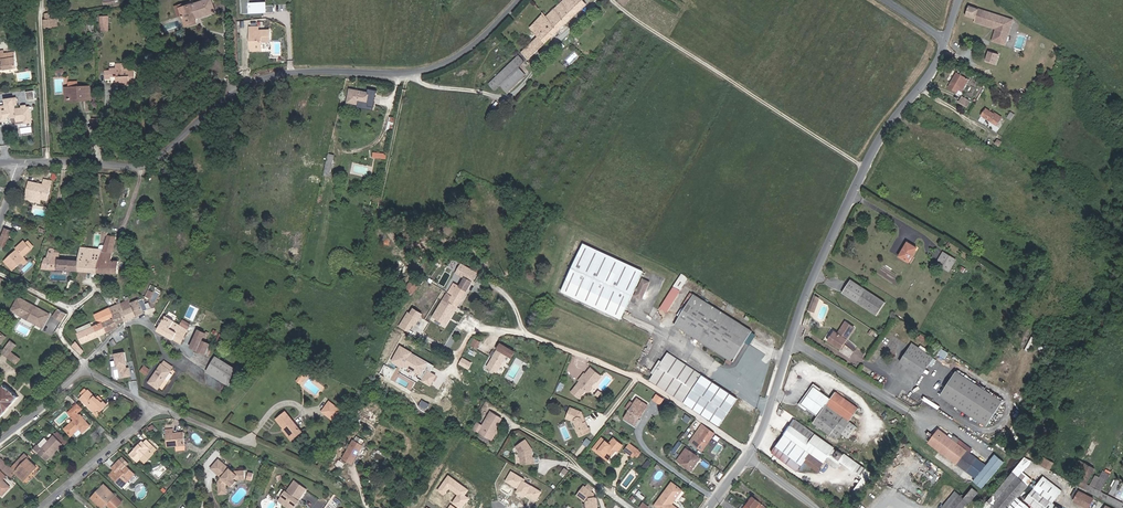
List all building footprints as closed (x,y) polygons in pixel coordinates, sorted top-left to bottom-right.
[(211,0),(208,0),(185,7),(184,4),(176,7),(178,16),(183,14),(186,25),(196,22),(194,18),(215,12),(211,0)] [(242,14),(274,12),(274,5),(266,5),(266,3),(250,3),(250,0),(241,0),(242,14)] [(572,18),(565,10),(572,2),(570,0),(564,0),(546,16),(543,13),(540,17),(550,26),(548,28),(554,35),(572,18)] [(572,2),(565,10),(572,18),(586,4),(583,0),(570,0),(572,2)] [(1004,18),(970,6),(967,16),(976,19),(975,22),(989,27),(989,25),(996,28),(996,29),(997,29),(993,41),(1005,45),(1011,28),(1002,25),(1004,18)] [(538,50),(554,35),(548,28),(550,26),(540,17),(530,28),(538,36),(531,43),(538,50)] [(58,26),(56,18),(44,20),(44,29),(58,26)] [(1004,18),(1002,25),(1011,28),(1013,21),(1004,18)] [(270,40),(270,30),(258,31),(250,31),(251,50),(261,50),(261,41),(270,40)] [(526,61),(538,50),(531,43),(520,54),(526,61)] [(15,52),(4,54),(0,54),(0,60),(3,60),(3,63),(0,63),(0,69),(4,69),(4,70),(17,68),(15,52)] [(995,65),(999,55),(989,52),(986,61),(995,65)] [(519,67),(525,62),(519,55),(488,84),(494,90),(501,84),(507,79),(519,67)] [(111,70),(105,71),(105,79),(111,79),(111,76),(116,76),(116,77),(121,76),(121,82),(131,82),(131,84),(136,84),(135,70),(122,71),(122,64),(116,64),(116,69),(110,69),(111,70)] [(514,86),(526,74),(519,67),(507,79),(514,86)] [(961,91),(968,79),(957,73),(948,87),(956,92),(958,89),(961,91)] [(131,82),(121,82),(121,76),(116,77),(117,85),(131,84),(131,82)] [(508,92),(514,86),(507,79),(501,84),(508,92)] [(91,100),(91,86),(69,87),(70,100),(84,99),(84,100),(91,100)] [(84,100),(84,99),(70,100),(69,87),(66,87),(67,101),(84,100)] [(369,104),(371,93),(350,89),(348,102),(358,104),(358,102),(369,104)] [(35,100),(34,91),(26,92),(27,101),(35,100)] [(967,106),(970,101),(962,97),(959,102),(967,106)] [(6,100),(7,106),(0,107),(0,117),(0,121),(6,120),(6,117),(10,117),(10,115),(16,114),(16,117),(17,122),(24,121),(24,118),(31,117),(30,107),(18,109),(16,109),(15,105),(17,105),(16,98),(6,100)] [(1002,117),(995,113),(994,114),(986,108),(981,115),(997,125),(1002,117)] [(330,177),(335,156),(329,154),(324,175),(327,176),(330,177)] [(48,200),(52,181),(44,180),(43,185),(29,182),(27,193),(30,193),(33,197),(41,199),(48,200)] [(41,201),(41,199),(33,197),(30,193),(27,193),(26,198),(41,201)] [(12,231),(6,229),(0,243),(0,244),(6,247),(12,231)] [(112,261),(116,236),(108,235),(103,249),(99,262),(98,272),(119,273),(119,261),(112,261)] [(24,256),(31,249),(26,244),(24,241),(16,248),(17,249),(4,261),(13,270),(26,258),(24,256)] [(912,256),(917,248),(907,242),(899,256),(909,262),(912,256)] [(636,287),(643,271),(583,243),(561,291),(622,319),(635,290),(637,291),(635,296),(642,299),(649,282),(643,279),(639,288),(636,287)] [(99,262),(103,249),(81,247),(79,260),(78,271),(92,272),(97,272),(98,272),(99,262)] [(78,271),(79,260),(59,259),(53,259),(54,252),(54,248),(50,248),(48,252),(47,258),(45,257),(42,269),(78,271)] [(943,252),(936,264),(949,271),(956,259),(943,252)] [(467,290),(477,273),(452,259),(447,268),(458,274),(448,293),(452,296),(449,302),(457,307),(460,302),(467,290)] [(680,290),(688,278),(682,274),(680,278),(679,278),(674,287),(680,290)] [(414,279),(407,287),(414,293),(421,285),(414,279)] [(886,302),(851,280),(842,293),(877,316),(886,302)] [(667,312),(680,291),(680,290),(674,287),(661,307),(667,312)] [(465,305),(472,293),(467,290),(460,302),(465,305)] [(446,324),(457,307),(449,302),(452,296),(448,293),(433,316),(446,324)] [(685,309),(693,295),(690,293),(682,307),(685,309)] [(733,362),(752,331),(694,294),(693,295),(685,309),(674,325),(694,337),(698,340),(728,359),(732,361),(733,362)] [(808,309),(815,312),(821,297),(814,294),(808,309)] [(37,307),(19,297),(12,311),(43,327),(50,314),(39,308),(39,309),(36,308),(37,307)] [(148,309),(143,298),(139,300),(139,299),(131,302),(133,307),(136,316),(144,312),(144,311),(148,309)] [(118,305),(111,308),(115,317),(122,314),(121,312),(118,305)] [(136,316),(133,307),(126,310),(121,312),(122,314),(125,321),(136,316)] [(115,317),(111,308),(95,315),(97,320),(102,321),(103,322),(115,317)] [(419,319),(422,314),(414,308),(411,314),(419,319)] [(63,320),(68,314),(59,309),(55,316),(63,320)] [(203,321),(206,314),(198,310),(193,321),(201,325),(203,321)] [(408,312),(399,327),(408,332),(412,325),(415,326),(419,319),(411,314),(408,312)] [(125,321),(122,314),(115,317),(103,322),(107,332),(119,327),(117,324),(125,321)] [(208,323),(211,317),(206,314),(203,321),(208,323)] [(181,343),(191,324),(183,320),(181,324),(174,321),(166,316),(158,330),(181,343)] [(107,332),(103,322),(78,334),(82,343),(107,332)] [(841,348),(855,328),(846,322),(838,334),(834,331),(829,340),(841,348)] [(131,354),(127,330),(121,332),(122,338),(121,338),(124,352),(127,351),(128,355),(131,354)] [(205,354),(210,344),(205,341),(203,340),(204,336),(206,333),(199,330),(191,347),(205,354)] [(753,344),(757,333),(753,332),(749,342),(753,344)] [(477,349),(481,342),(474,339),(471,345),(477,349)] [(11,352),(16,345),(11,341),(2,353),(17,363),(20,359),(11,352)] [(80,354),(84,350),(77,343),(73,347),(75,349),(74,349),(80,354)] [(507,354),(510,349),(501,343),(496,353),(493,357),(487,367),(497,373),(507,354)] [(920,348),(912,343),(910,347),(917,352),(920,348)] [(401,345),(392,360),(403,366),(404,364),(420,373),(424,365),(423,365),(425,361),(411,353),(411,351),(401,345)] [(935,355),(921,346),(920,348),(933,357),(935,355)] [(917,352),(910,347),(908,350),(913,354),(906,366),(921,376),(933,357),(920,348),(917,352)] [(906,366),(913,354),(908,350),(900,362),(906,366)] [(684,402),(702,375),(668,352),(650,380),(684,402)] [(214,372),(222,360),(215,356),(208,369),(214,372)] [(471,363),(462,358),(459,364),(468,369),(471,363)] [(232,383),(240,371),(222,360),(214,372),(232,383)] [(173,367),(165,361),(163,364),(171,370),(173,367)] [(158,389),(171,371),(171,370),(163,364),(162,364),(149,382),(158,389)] [(146,374),(150,369),(145,366),(141,371),(146,374)] [(597,381),(602,376),(591,368),(586,374),(584,373),(579,380),(580,381),(581,382),(579,385),(577,385),(571,392),(580,398),(586,391),(587,391),(590,391),(592,388),(592,385),(595,382),(597,381)] [(436,374),(428,370),(423,380),(430,384),(436,374)] [(956,372),(940,396),(986,426),(1003,402),(956,372)] [(300,383),(305,377),(302,375),(297,381),(300,383)] [(719,426),(738,398),(702,375),(684,402),(719,426)] [(0,390),(0,416),(2,417),(19,396),(5,384),(0,390)] [(849,421),(859,409),(835,392),(831,399),(814,386),(801,404),(818,416),(813,423),(817,426),(816,427),(818,429),(819,427),(835,439),(840,432),(848,438),(856,426),(849,421)] [(101,411),(108,405),(104,401),(103,403),(99,399),(98,400),(97,398),(88,390),(87,391),(85,389),(82,392),(84,395),(80,398),(95,412),(98,408),(101,411)] [(657,393),(654,400),(663,403),(665,397),(657,393)] [(640,418),(648,405),(637,398),(634,404),(630,401),(626,408),(629,410),(624,418),(634,424),(638,417),(640,418)] [(335,421),(343,409),(330,399),(321,411),(335,421)] [(428,410),(431,403),(423,399),(420,406),(428,410)] [(75,433),(80,428),(82,431),(83,432),(90,426),(81,415),(80,416),(77,413),(83,408),(77,403),(74,406),(74,407),(72,408),(73,409),(68,413),(75,420),(65,429),(71,436),(75,433)] [(584,420),(584,418),(582,412),(571,408),(567,418),(575,421),(577,427),(577,429),(580,436),(591,431),(589,427),(586,422),(585,421),(584,420)] [(291,436),(300,429),(286,411),(276,419),(284,428),(291,436)] [(494,431),(502,418),(491,411),(483,426),(477,422),(474,429),(492,440),(497,432),(494,431)] [(688,424),(691,420),(685,415),(682,419),(688,424)] [(834,448),(794,419),(784,434),(824,462),(829,454),(830,453),(840,461),(844,455),(838,450),(837,452),(833,449),(834,448)] [(703,451),(715,433),(703,425),(700,428),(690,442),(703,451)] [(292,440),(302,432),(300,429),(291,436),(284,428),(283,429),(292,440)] [(978,459),(939,429),(929,443),(957,464),(952,470),(961,476),(965,470),(968,472),(978,459)] [(57,431),(55,434),(66,443),(69,440),(57,431)] [(185,444),(184,432),(180,432),(178,431),(176,433),(174,433),(166,434),(167,446),(174,445),(179,450),(184,444),(185,444)] [(824,462),(784,434),(772,452),(798,471),(804,461),(818,471),(824,462)] [(46,460),(63,443),(54,435),(42,448),(38,445),(34,449),(46,460)] [(352,464),(363,445),(362,445),(364,441),(356,437),(354,440),(353,440),(350,445),(348,443),(345,448),(348,449),(343,458),(352,464)] [(618,451),(623,445),(614,438),(609,444),(602,438),(593,449),(599,453),(600,451),(609,459),(616,450),(618,451)] [(145,462),(157,450),(146,440),(144,442),(142,441),(137,447),(138,448),(137,449),(136,448),(130,454),(138,461),(141,458),(145,462)] [(532,449),(526,440),(516,447),(520,453),(521,463),(521,464),(535,463),(534,457),(533,457),(532,449)] [(638,457),(641,452),(630,444),(625,450),(634,457),(635,455),(638,457)] [(691,471),(700,458),(686,448),(676,461),(691,471)] [(609,459),(600,451),(599,453),(608,461),(609,459)] [(858,463),(845,454),(844,455),(840,461),(830,453),(829,454),(853,471),(858,463)] [(37,467),(28,459),(30,458),(25,454),(12,468),(2,459),(0,461),(0,467),(9,476),(12,473),(14,471),(23,479),(31,470),(33,472),(37,467)] [(123,457),(112,468),(116,471),(115,472),(114,472),(111,476),(123,487),(129,480),(128,479),(134,473),(127,466),(130,463),(123,457)] [(1049,470),(1053,463),(1043,457),(1039,464),(1049,470)] [(1018,477),(1032,461),(1025,458),(1013,472),(1018,477)] [(231,486),(235,481),(234,480),(236,477),(239,480),(246,479),(245,470),(233,471),(218,459),(215,463),(223,469),(220,472),(224,475),(221,478),(218,482),(219,490),(227,489),(226,483),(227,482),(231,486)] [(1086,484),(1095,469),(1080,461),(1078,465),(1083,467),(1077,478),(1079,479),(1076,485),(1091,493),(1100,477),(1096,475),(1090,486),(1086,484)] [(223,469),(215,463),(210,468),(221,478),(224,475),(220,472),(223,469)] [(24,481),(33,472),(31,470),(23,479),(24,481)] [(506,481),(519,488),(517,492),(526,497),(527,495),(538,501),(545,488),(511,471),(506,481)] [(1101,492),(1110,475),(1103,471),(1100,477),(1091,493),(1117,507),(1119,502),(1101,492)] [(1017,497),(1028,485),(1018,477),(1013,472),(982,507),(1030,507),(1017,497)] [(1051,482),(1044,476),(1042,479),(1049,485),(1051,482)] [(10,487),(2,479),(0,477),(0,492),(3,495),(10,487)] [(1062,491),(1051,482),(1049,485),(1042,479),(1026,500),(1036,507),(1045,507),(1050,502),(1052,503),(1062,491)] [(307,489),(295,481),(287,492),(286,491),(279,501),(289,507),(294,507),(300,501),(299,500),(307,489)] [(672,482),(655,505),(659,507),(677,507),(672,504),(675,500),(678,502),(685,492),(672,482)] [(123,502),(104,484),(100,489),(101,490),(93,499),(103,507),(107,504),(111,500),(118,507),(123,502)] [(597,498),(595,497),(594,497),(594,493),(584,486),(577,495),(587,502),(587,507),(598,507),(597,498)] [(968,502),(970,503),(978,492),(973,488),(964,498),(956,491),(942,507),(963,507),(968,502)] [(93,499),(101,490),(100,489),(92,498),(93,499)] [(643,500),(645,498),(640,494),(641,493),(639,491),(636,494),(643,500)] [(1094,499),(1079,491),(1074,501),(1088,507),(1089,507),(1094,499)] [(746,506),(748,507),(764,507),(765,507),(754,498),(751,502),(750,502),(746,506)] [(118,507),(111,500),(107,504),(111,507),(117,507),(118,507)]
